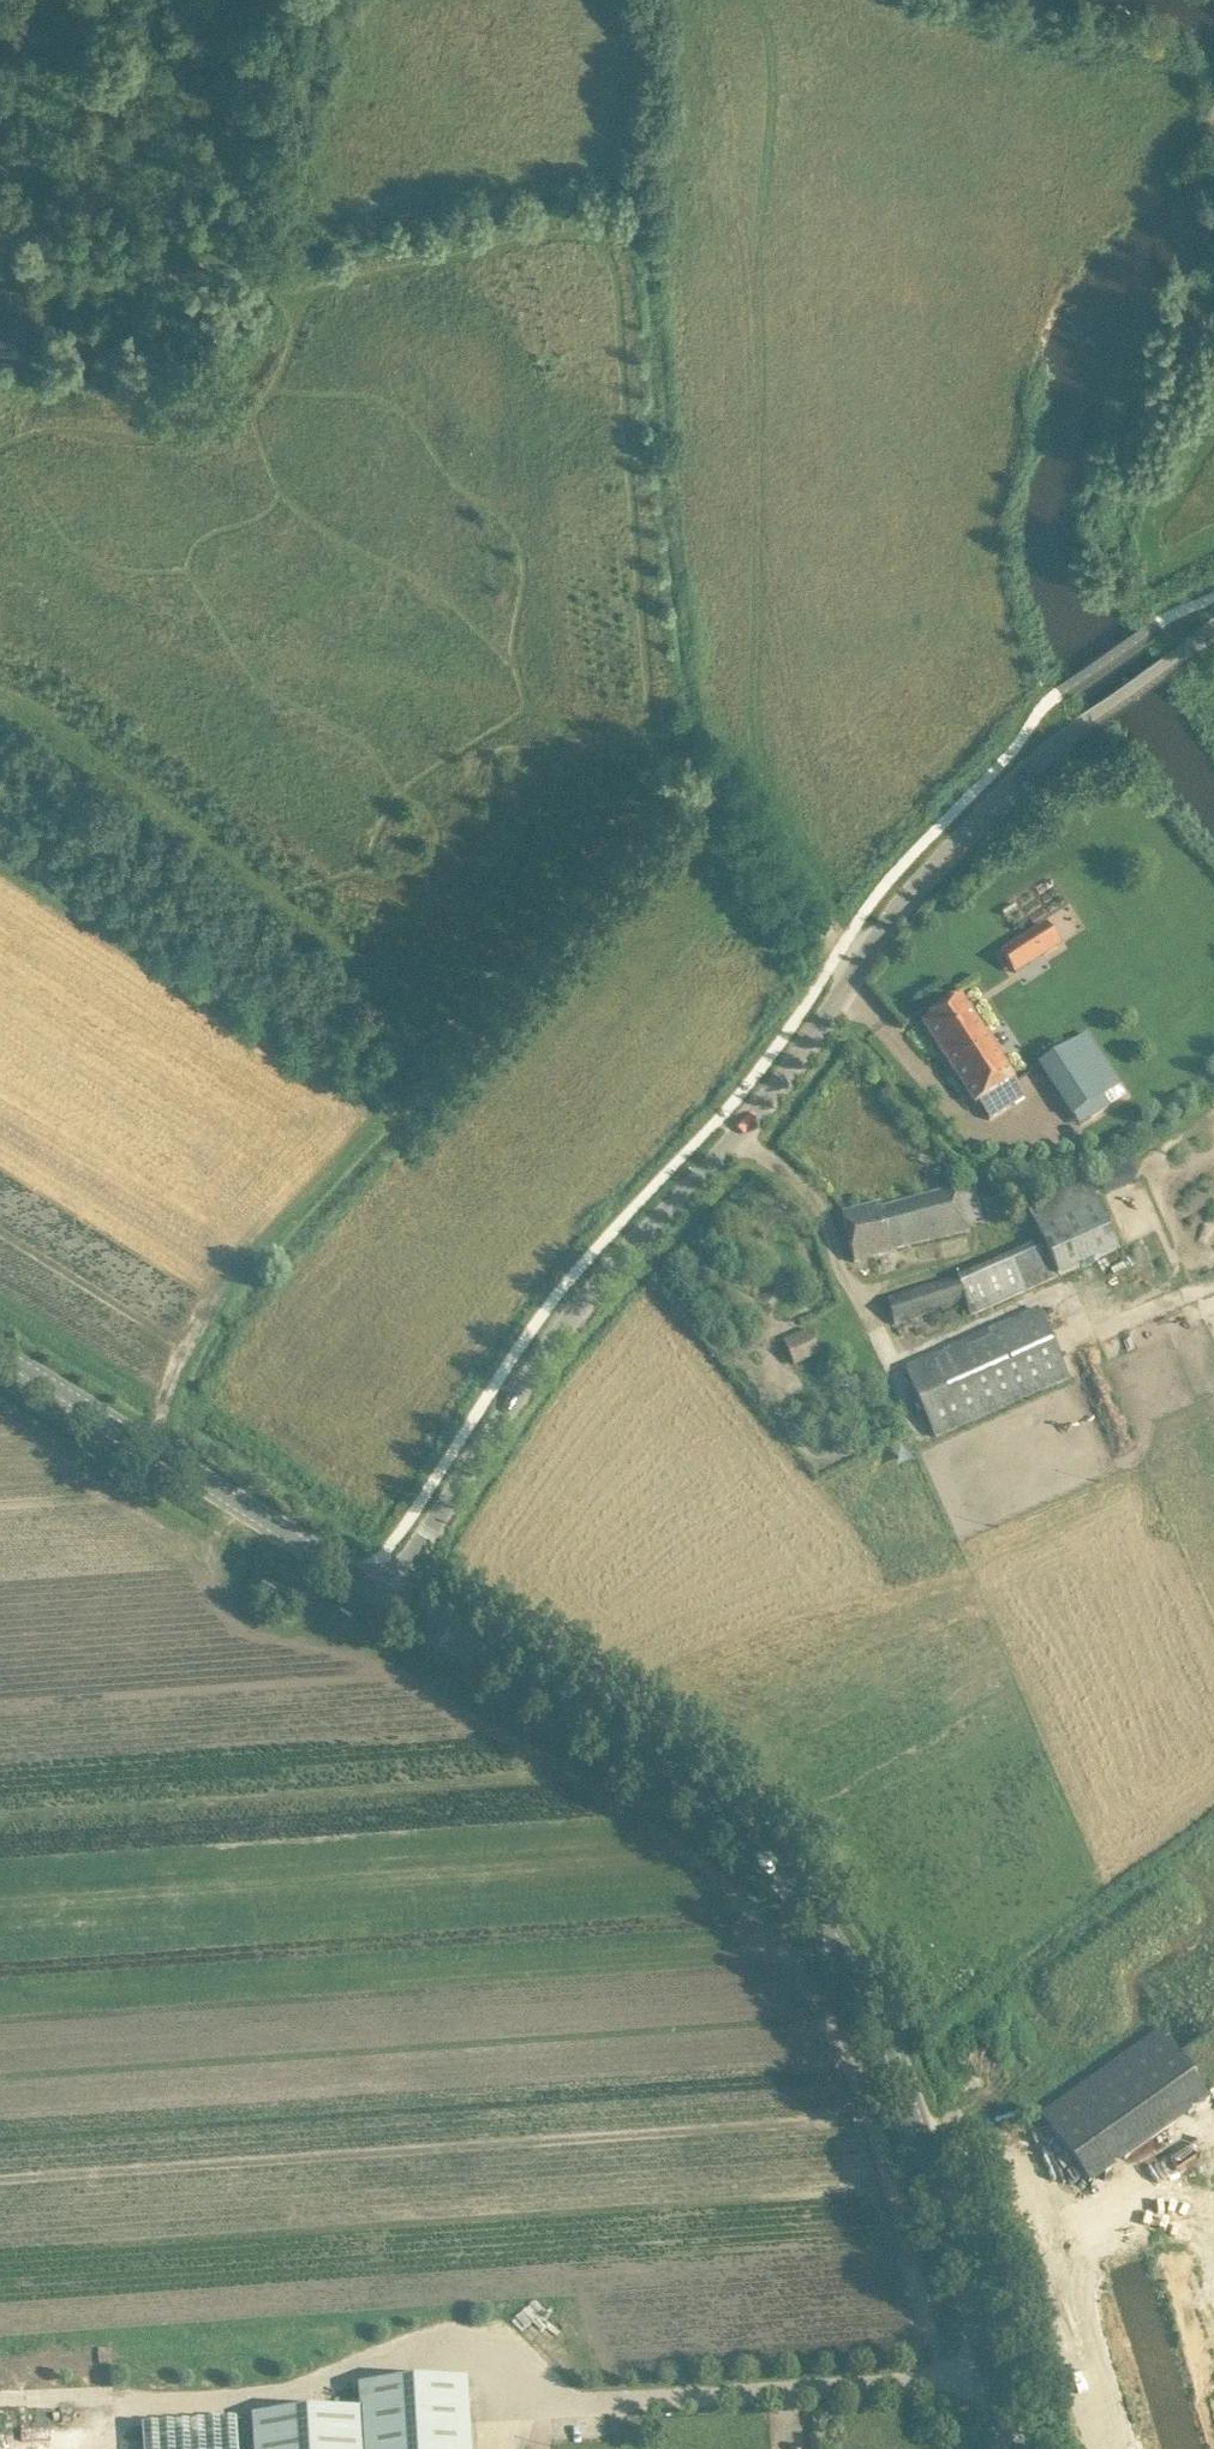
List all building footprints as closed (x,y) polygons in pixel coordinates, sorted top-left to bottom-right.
[(6,315),(11,285),(0,284),(0,314),(6,315)] [(16,353),(21,323),(0,320),(0,351),(16,353)] [(1058,945),(1045,925),(1003,952),(1008,960),(1036,942),(1044,954),(1058,945)] [(922,1023),(936,1043),(975,1104),(978,1103),(990,1121),(1027,1097),(1015,1079),(962,997),(922,1023)] [(1087,1034),(1040,1065),(1080,1125),(1126,1095),(1087,1034)] [(969,1317),(1116,1250),(1095,1202),(1088,1182),(1028,1207),(1043,1243),(959,1279),(889,1300),(895,1324),(964,1303),(969,1317)] [(966,1228),(957,1193),(956,1189),(883,1209),(881,1203),(842,1214),(848,1237),(854,1262),(892,1253),(891,1250),(967,1233),(966,1228)] [(905,1368),(935,1436),(1068,1377),(1037,1309),(905,1368)] [(794,1363),(820,1352),(810,1330),(784,1341),(794,1363)] [(1048,2107),(1095,2180),(1213,2104),(1213,2034),(1186,2052),(1171,2027),(1048,2107)] [(253,2448),(471,2448),(467,2381),(359,2388),(361,2412),(251,2416),(253,2448)] [(236,2420),(142,2426),(143,2448),(238,2448),(236,2420)]
